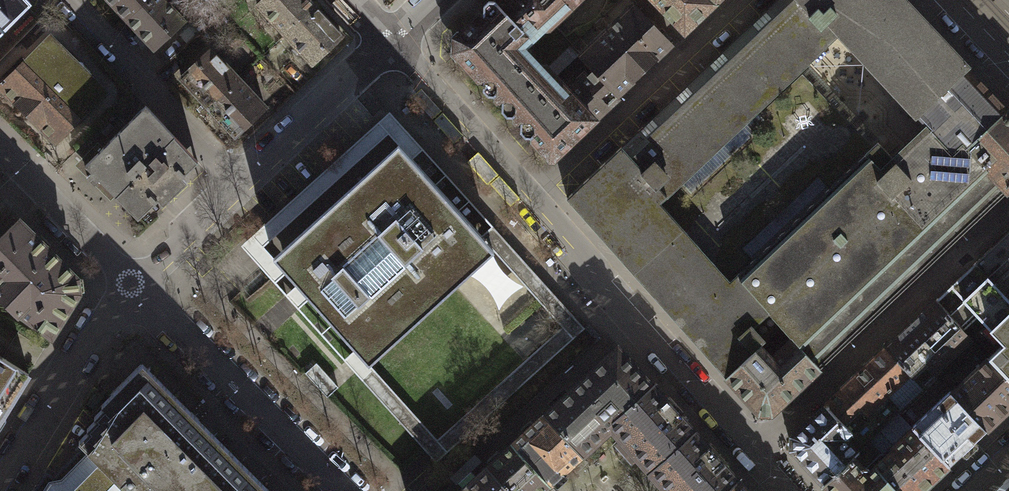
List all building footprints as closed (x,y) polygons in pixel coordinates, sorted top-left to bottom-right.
[(23,0),(0,0),(0,32),(28,5),(23,0)] [(146,0),(108,0),(125,19),(146,0)] [(183,20),(164,0),(146,0),(125,19),(152,48),(183,20)] [(314,7),(308,0),(261,0),(257,4),(284,34),(314,7)] [(571,97),(565,101),(556,92),(555,83),(547,74),(538,74),(530,65),(524,64),(521,66),(503,47),(519,33),(528,43),(573,0),(498,0),(496,1),(487,0),(481,4),(481,15),(471,25),(456,39),(456,51),(482,79),(481,90),(487,95),(496,95),(500,101),(500,110),(506,116),(513,115),(519,121),(519,130),(524,137),(531,136),(550,156),(591,118),(571,97)] [(665,198),(841,34),(809,0),(777,0),(621,148),(665,198)] [(683,32),(712,6),(707,0),(654,0),(683,32)] [(841,34),(919,115),(925,123),(956,155),(966,146),(1007,107),(969,68),(903,0),(809,0),(841,34)] [(632,4),(579,55),(593,69),(616,93),(669,42),(632,4)] [(310,62),(340,35),(314,7),(284,34),(310,62)] [(47,35),(0,82),(0,88),(54,142),(104,91),(47,35)] [(207,107),(236,78),(209,50),(180,79),(207,107)] [(571,97),(591,118),(616,93),(593,69),(568,93),(571,97)] [(235,135),(264,106),(236,78),(207,107),(235,135)] [(114,135),(143,166),(173,137),(144,106),(114,135)] [(1007,107),(966,146),(1007,190),(1008,188),(1008,109),(1007,107)] [(397,144),(410,159),(422,148),(389,111),(240,245),(274,283),(287,272),(272,256),(262,245),(387,133),(397,144)] [(966,146),(956,155),(925,123),(891,155),(877,140),(734,274),(777,323),(790,335),(820,366),(1007,190),(966,146)] [(84,164),(114,194),(143,166),(114,135),(84,164)] [(143,166),(114,194),(137,218),(161,195),(165,200),(182,183),(178,179),(197,161),(173,137),(143,166)] [(397,144),(272,256),(287,272),(355,347),(368,362),(492,250),(479,235),(410,159),(397,144)] [(566,196),(725,375),(760,344),(757,341),(777,323),(734,274),(729,279),(660,201),(665,198),(621,148),(566,196)] [(17,219),(0,236),(0,299),(18,315),(20,312),(51,335),(77,292),(75,277),(17,219)] [(368,362),(355,347),(341,359),(433,461),(583,326),(491,225),(479,235),(492,250),(561,326),(437,438),(368,362)] [(975,262),(949,285),(1002,342),(987,356),(1008,379),(1008,299),(975,262)] [(935,299),(884,347),(907,372),(911,375),(934,353),(943,362),(959,348),(949,337),(961,326),(935,299)] [(760,344),(725,375),(760,414),(773,413),(820,366),(790,335),(772,357),(760,344)] [(650,385),(613,345),(541,411),(581,455),(612,426),(609,422),(650,385)] [(907,372),(884,347),(824,403),(845,425),(860,410),(877,429),(898,410),(884,393),(907,372)] [(27,374),(0,356),(0,416),(27,374)] [(987,356),(951,392),(987,431),(1008,408),(1008,379),(987,356)] [(128,490),(269,490),(143,361),(100,403),(102,405),(92,415),(95,418),(85,427),(88,429),(77,440),(81,444),(128,490)] [(316,363),(304,373),(326,398),(338,387),(316,363)] [(693,431),(650,385),(609,422),(612,426),(620,434),(615,439),(633,458),(636,454),(651,470),(693,431)] [(987,431),(951,392),(949,390),(912,423),(951,464),(987,431)] [(790,448),(822,481),(853,452),(877,429),(860,410),(845,425),(824,403),(791,434),(790,448)] [(898,410),(877,429),(853,452),(822,481),(831,490),(922,490),(951,464),(912,423),(898,410)] [(541,411),(507,442),(548,485),(581,455),(541,411)] [(693,431),(651,470),(664,484),(659,488),(662,490),(723,490),(737,478),(693,431)] [(486,466),(510,490),(541,490),(548,485),(507,442),(486,466)] [(81,444),(55,470),(47,466),(32,490),(128,490),(81,444)] [(486,466),(459,490),(510,490),(486,466)] [(737,478),(723,490),(749,490),(737,478)]
